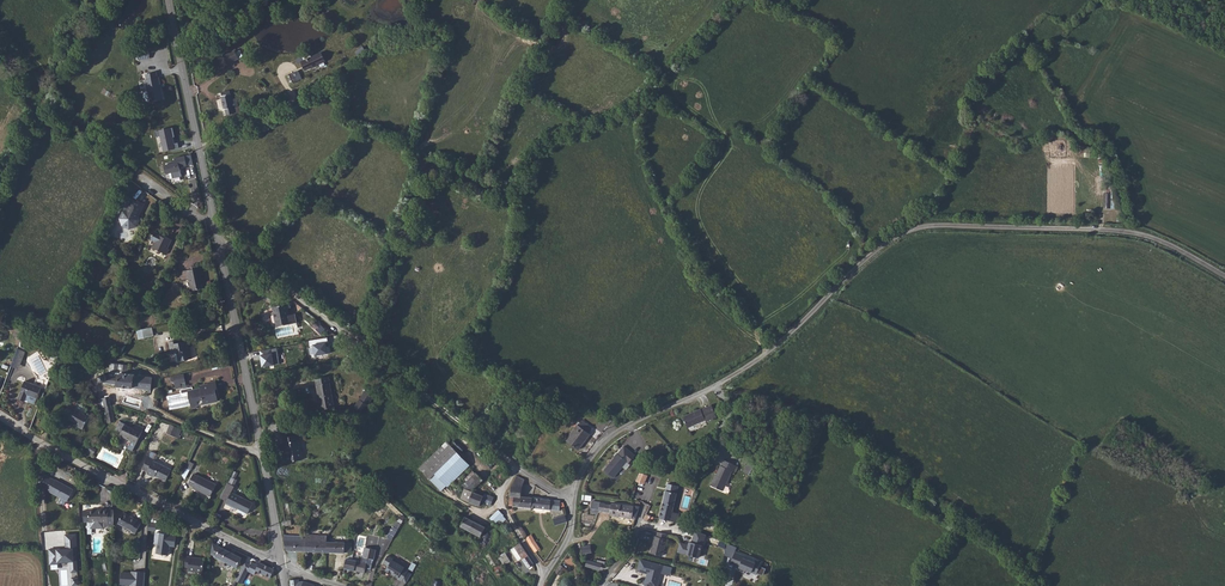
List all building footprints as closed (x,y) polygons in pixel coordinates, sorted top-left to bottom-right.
[(144,56),(150,56),(150,50),(137,51),(138,59),(144,59),(144,56)] [(236,52),(235,51),(225,55),(229,63),(239,59),(236,52)] [(302,62),(305,70),(325,61),(321,53),(312,57),(310,53),(303,56),(305,61),(302,62)] [(299,70),(286,77),(290,85),(302,78),(299,70)] [(150,102),(164,99),(159,77),(158,77),(157,72),(146,74),(147,80),(145,80),(148,91),(144,92),(143,94),(145,101),(147,102),(150,101),(150,102)] [(231,100),(229,91),(226,91),(226,92),(222,93),(222,96),(225,109),(226,109),(227,115),(235,113),(236,117),(244,115),(242,106),(234,107),(233,107),(231,100)] [(175,137),(173,128),(155,132),(156,137),(161,136),(164,151),(179,148),(178,143),(174,144),(172,137),(175,137)] [(170,164),(165,166),(166,174),(172,173),(173,178),(182,176),(180,167),(188,166),(185,156),(174,158),(175,161),(170,162),(170,164)] [(1110,209),(1111,194),(1103,194),(1103,208),(1110,209)] [(130,229),(137,226),(137,225),(136,222),(139,221),(140,220),(139,216),(144,205),(133,199),(127,210),(124,212),(125,217),(120,218),(123,226),(130,229)] [(172,240),(166,237),(165,239),(160,236),(161,234),(155,231),(151,240),(157,242),(154,248),(166,254),(169,249),(167,248),(172,240)] [(205,288),(203,280),(201,268),(187,270),(189,278),(192,291),(205,288)] [(189,278),(187,270),(180,272),(181,280),(189,278)] [(289,315),(287,304),(272,307),(276,327),(297,323),(295,314),(289,315)] [(27,326),(18,323),(14,334),(22,338),(27,326)] [(137,331),(139,339),(154,336),(152,327),(137,331)] [(175,344),(174,341),(169,342),(171,353),(177,352),(179,361),(191,359),(188,341),(175,344)] [(352,351),(345,343),(341,346),(343,349),(339,352),(344,358),(352,351)] [(277,348),(260,351),(263,368),(280,364),(277,348)] [(23,356),(18,354),(13,367),(18,369),(23,356)] [(117,387),(151,390),(152,378),(128,375),(129,366),(111,363),(109,376),(106,375),(105,375),(104,374),(103,374),(101,375),(100,376),(100,377),(99,378),(99,379),(100,380),(101,381),(102,382),(118,384),(117,387)] [(176,388),(186,386),(184,375),(171,377),(173,382),(175,382),(176,388)] [(29,396),(28,400),(28,402),(34,404),(36,398),(37,399),(44,381),(37,378),(34,385),(25,381),(18,399),(25,401),(25,399),(27,395),(29,396)] [(334,408),(330,382),(327,383),(326,378),(315,379),(321,410),(334,408)] [(193,387),(181,390),(182,393),(167,396),(170,410),(191,405),(192,409),(197,408),(196,402),(203,400),(204,404),(218,401),(216,389),(218,389),(216,381),(208,383),(208,384),(200,386),(201,388),(193,390),(193,387)] [(372,395),(366,391),(360,401),(365,404),(372,395)] [(372,395),(365,404),(368,406),(374,396),(372,395)] [(103,398),(105,407),(111,406),(110,397),(103,398)] [(83,429),(89,417),(74,409),(75,407),(70,404),(64,413),(70,416),(69,418),(79,424),(78,427),(83,429)] [(711,405),(701,409),(683,417),(688,428),(705,420),(706,422),(717,417),(711,405)] [(107,418),(114,417),(111,406),(105,407),(107,418)] [(582,429),(587,423),(582,420),(578,426),(582,429)] [(118,438),(122,440),(124,437),(137,443),(144,428),(135,424),(133,428),(120,422),(115,430),(121,433),(118,438)] [(582,429),(578,426),(577,425),(566,440),(579,450),(590,434),(589,434),(593,429),(587,423),(582,429)] [(167,433),(175,437),(179,428),(170,424),(167,433)] [(300,449),(298,435),(282,438),(283,443),(285,443),(288,461),(295,459),(295,461),(303,460),(301,448),(300,449)] [(419,468),(430,479),(457,453),(447,442),(419,468)] [(90,446),(87,450),(93,454),(96,449),(90,446)] [(635,455),(624,446),(618,454),(617,453),(614,457),(615,457),(605,470),(614,477),(627,462),(629,463),(635,455)] [(152,452),(151,452),(142,469),(148,472),(147,473),(153,476),(154,475),(166,481),(171,470),(153,461),(157,454),(153,452),(152,452)] [(453,481),(460,488),(476,473),(457,453),(430,479),(442,491),(453,481)] [(715,479),(714,478),(710,485),(723,491),(732,471),(731,470),(734,464),(724,460),(721,466),(721,465),(716,475),(715,479)] [(183,474),(187,476),(193,462),(189,461),(183,474)] [(235,472),(229,484),(234,486),(237,480),(235,479),(237,473),(235,472)] [(68,501),(73,490),(43,473),(44,488),(68,501)] [(465,489),(471,491),(483,480),(476,473),(460,488),(464,489),(465,489)] [(636,481),(645,483),(648,475),(639,473),(636,481)] [(210,496),(216,485),(199,476),(199,477),(194,474),(189,484),(194,487),(193,488),(210,496)] [(510,499),(509,506),(531,508),(532,498),(521,497),(522,488),(525,479),(517,476),(512,487),(511,496),(514,497),(514,498),(511,498),(510,498),(510,499)] [(366,483),(362,481),(357,487),(361,490),(366,483)] [(227,483),(220,498),(227,501),(226,504),(230,506),(231,505),(248,514),(253,503),(232,492),(235,486),(234,486),(229,484),(227,483)] [(675,522),(677,513),(673,512),(679,486),(668,484),(659,518),(667,520),(671,521),(675,522)] [(491,505),(494,498),(485,494),(484,496),(471,491),(465,489),(464,489),(461,499),(480,506),(481,502),(491,505)] [(532,498),(531,508),(560,511),(560,507),(565,506),(563,503),(560,503),(560,501),(532,498)] [(601,502),(592,501),(591,511),(610,513),(616,514),(616,516),(636,519),(637,515),(639,507),(611,503),(611,505),(605,504),(605,503),(601,503),(601,502)] [(456,503),(453,507),(462,513),(465,508),(456,503)] [(114,527),(114,510),(109,510),(109,509),(90,509),(90,510),(84,510),(84,522),(90,522),(90,529),(104,529),(104,527),(114,527)] [(503,515),(499,510),(490,518),(495,523),(498,520),(501,523),(506,519),(503,516),(503,515)] [(138,520),(124,513),(118,523),(132,531),(131,531),(136,534),(141,523),(137,521),(138,520)] [(555,525),(567,522),(565,515),(553,518),(555,525)] [(480,537),(485,527),(465,517),(462,523),(461,526),(480,537)] [(392,539),(398,528),(393,525),(387,536),(392,539)] [(707,534),(696,531),(692,543),(690,542),(690,545),(680,543),(678,552),(699,558),(702,545),(707,534)] [(655,543),(653,554),(662,556),(668,535),(658,532),(657,536),(655,536),(653,542),(655,543)] [(175,546),(176,536),(156,533),(154,543),(158,544),(157,553),(169,555),(170,545),(175,546)] [(58,549),(49,550),(50,564),(59,564),(58,562),(71,561),(72,572),(78,572),(77,556),(74,556),(73,549),(77,549),(76,534),(65,535),(66,549),(58,550),(58,549)] [(306,536),(284,535),(286,551),(306,552),(306,536)] [(306,535),(306,536),(306,552),(327,552),(327,542),(327,535),(306,535)] [(526,537),(530,544),(534,541),(531,535),(526,537)] [(534,541),(530,544),(535,552),(540,549),(534,541)] [(327,542),(327,552),(345,553),(345,552),(349,552),(351,552),(351,551),(352,543),(327,542)] [(216,557),(237,567),(242,558),(213,543),(211,554),(216,557)] [(522,558),(528,568),(534,564),(520,543),(510,549),(518,561),(522,558)] [(735,552),(737,547),(726,543),(725,555),(732,558),(730,564),(739,567),(738,570),(744,573),(745,570),(756,574),(757,573),(763,575),(766,568),(760,566),(761,563),(756,561),(755,563),(743,558),(744,556),(735,552)] [(376,550),(364,547),(361,562),(346,559),(344,568),(365,573),(365,572),(366,572),(368,572),(369,571),(370,569),(371,570),(372,564),(374,559),(376,550)] [(493,568),(499,564),(495,558),(492,551),(486,555),(493,568)] [(499,564),(500,564),(509,559),(506,552),(495,558),(499,564)] [(188,571),(203,573),(204,559),(187,556),(185,567),(189,567),(188,571)] [(388,556),(383,563),(388,566),(386,570),(398,578),(397,578),(402,581),(408,571),(404,568),(404,567),(392,560),(393,559),(388,556)] [(587,560),(586,566),(604,572),(606,566),(603,565),(596,563),(587,560)] [(672,567),(640,560),(638,571),(648,573),(645,585),(649,585),(657,585),(661,573),(670,575),(672,567)] [(255,574),(256,571),(271,578),(275,569),(260,562),(258,565),(252,562),(251,565),(245,562),(235,581),(241,584),(248,571),(255,574)] [(499,564),(493,568),(498,577),(505,572),(501,567),(499,564)] [(560,575),(565,568),(560,565),(555,572),(560,575)] [(145,572),(138,572),(138,573),(122,572),(121,584),(131,585),(130,585),(144,585),(145,572)]
